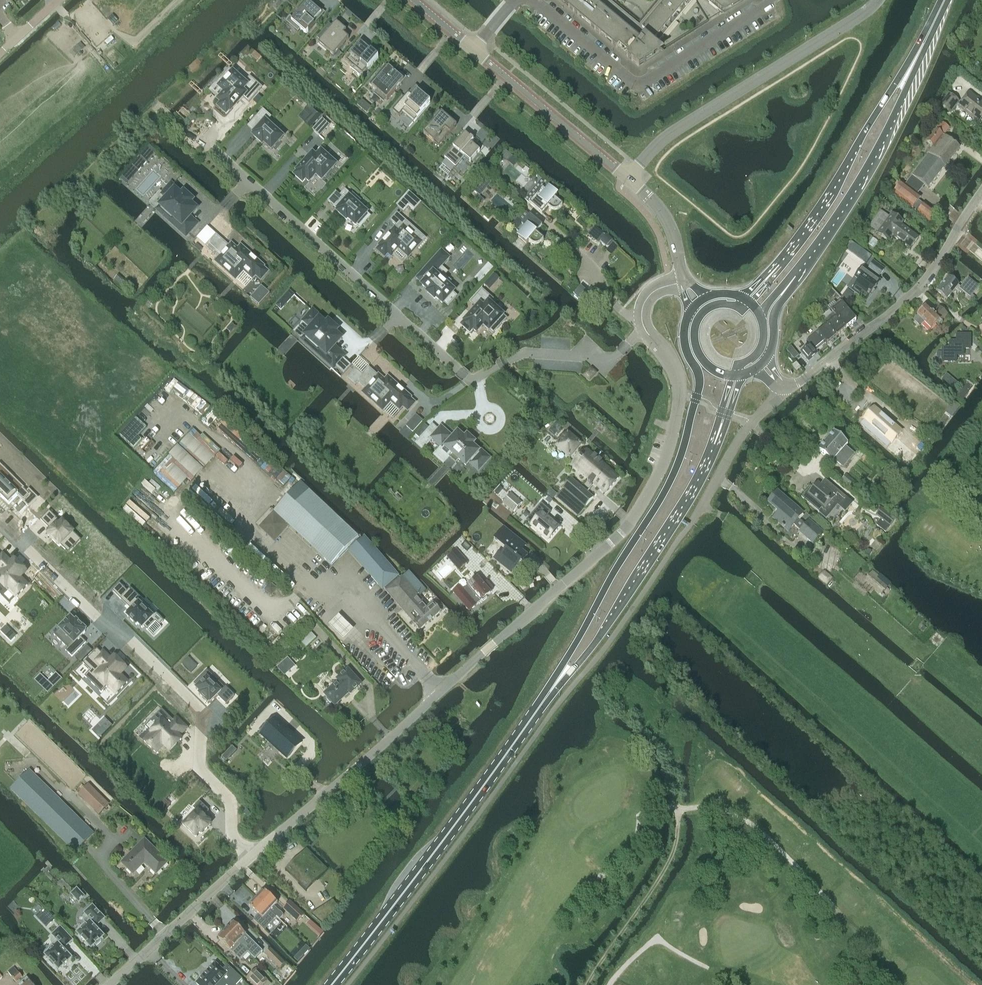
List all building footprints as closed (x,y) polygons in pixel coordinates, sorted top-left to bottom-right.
[(323,11),(322,10),(322,11),(309,0),(301,10),(293,19),(290,16),(285,22),(298,32),(300,29),(306,34),(311,29),(323,15),(321,13),(323,11)] [(639,69),(664,53),(655,46),(694,0),(662,0),(639,27),(608,0),(556,0),(639,69)] [(724,16),(749,0),(705,0),(724,16)] [(345,43),(340,39),(346,31),(336,23),(332,27),(329,25),(317,38),(321,41),(318,44),(333,57),(345,43)] [(378,58),(367,48),(365,50),(358,44),(345,60),(352,66),(350,69),(359,77),(361,74),(363,76),(378,58)] [(386,65),(369,84),(372,87),(372,88),(387,100),(402,83),(404,81),(397,75),(386,65)] [(229,68),(209,91),(218,99),(216,101),(220,104),(216,108),(226,117),(230,113),(230,114),(244,99),(249,104),(263,88),(250,76),(245,82),(233,71),(232,71),(229,68)] [(430,103),(418,93),(414,97),(408,92),(392,110),(399,116),(403,111),(414,120),(414,121),(414,122),(430,103)] [(958,107),(979,123),(981,118),(981,103),(969,93),(958,107)] [(941,105),(950,112),(958,102),(949,95),(941,105)] [(258,116),(248,126),(254,131),(253,132),(251,134),(253,135),(251,136),(263,146),(264,145),(271,152),(285,137),(266,121),(270,116),(263,110),(258,116)] [(455,128),(450,124),(452,122),(439,110),(432,118),(435,121),(424,134),(433,143),(437,139),(442,143),(455,128)] [(322,119),(312,131),(319,137),(330,126),(322,119)] [(912,176),(924,185),(928,188),(959,148),(943,135),(949,128),(942,122),(926,142),(933,147),(928,154),(929,154),(912,176)] [(479,151),(471,144),(473,141),(465,134),(444,157),(456,167),(464,157),(470,162),(479,151)] [(293,176),(303,185),(306,182),(309,185),(316,177),(322,183),(338,165),(321,150),(316,156),(312,152),(295,172),(296,173),(293,176)] [(508,162),(513,156),(506,150),(501,156),(508,162)] [(138,171),(146,162),(140,157),(132,166),(138,171)] [(165,176),(143,200),(154,210),(186,238),(199,223),(192,217),(199,209),(192,203),(195,200),(192,198),(186,192),(184,190),(182,191),(171,181),(165,176)] [(902,182),(893,194),(912,209),(921,197),(902,182)] [(548,208),(551,210),(552,211),(553,211),(554,212),(555,212),(556,212),(557,211),(558,211),(559,210),(559,209),(560,208),(562,206),(555,199),(557,196),(549,189),(547,192),(543,189),(542,190),(540,188),(538,189),(537,190),(535,192),(535,194),(537,196),(530,204),(542,214),(548,208)] [(346,201),(336,192),(327,201),(335,208),(336,207),(337,209),(336,210),(336,211),(335,212),(347,223),(348,221),(356,228),(357,226),(360,229),(371,217),(368,214),(369,213),(358,204),(361,201),(352,193),(346,201)] [(421,203),(409,192),(407,193),(396,206),(403,213),(408,207),(413,212),(420,205),(421,203)] [(484,201),(478,195),(473,200),(480,206),(484,201)] [(930,222),(937,214),(924,204),(917,213),(930,222)] [(910,249),(918,238),(901,225),(903,222),(892,214),(890,217),(881,210),(869,226),(878,233),(878,234),(889,242),(893,236),(910,249)] [(524,211),(511,226),(517,231),(517,232),(520,235),(518,238),(526,245),(529,242),(532,245),(534,246),(536,246),(538,246),(540,244),(541,243),(543,240),(536,234),(542,226),(530,216),(524,211)] [(397,213),(389,221),(395,226),(377,246),(378,247),(375,250),(385,258),(388,255),(391,258),(398,250),(408,259),(426,239),(397,213)] [(865,242),(872,232),(868,229),(861,239),(865,242)] [(609,247),(614,241),(605,234),(600,240),(600,243),(606,247),(609,247)] [(256,277),(261,281),(269,272),(264,267),(265,266),(241,245),(237,248),(231,243),(229,245),(217,235),(206,247),(214,254),(215,253),(219,256),(214,262),(236,281),(243,272),(252,281),(256,277)] [(450,258),(441,250),(439,252),(415,279),(421,284),(420,285),(427,291),(425,293),(428,295),(426,297),(411,283),(410,283),(406,288),(400,295),(432,324),(434,326),(445,314),(438,307),(431,301),(433,300),(435,301),(436,300),(441,304),(443,306),(445,304),(447,307),(457,296),(454,293),(456,291),(449,285),(452,282),(445,276),(448,272),(442,267),(450,258)] [(867,261),(871,256),(865,252),(861,256),(867,261)] [(879,276),(884,270),(872,261),(868,267),(879,276)] [(854,278),(847,287),(852,291),(866,301),(876,286),(880,281),(874,276),(865,270),(862,267),(854,278)] [(494,274),(489,279),(494,283),(499,278),(494,274)] [(962,294),(963,292),(970,298),(979,287),(968,278),(960,287),(949,278),(937,291),(946,299),(955,289),(962,294)] [(250,298),(259,306),(270,294),(261,286),(250,298)] [(578,288),(573,293),(582,301),(586,295),(586,293),(580,287),(578,288)] [(494,299),(482,289),(470,302),(475,307),(462,322),(463,323),(460,327),(470,335),(473,332),(477,335),(483,327),(489,333),(490,332),(493,335),(508,319),(490,303),(494,299)] [(289,290),(276,305),(281,310),(295,295),(289,290)] [(841,297),(848,302),(853,294),(847,290),(841,297)] [(832,313),(836,318),(846,330),(856,322),(840,303),(837,306),(838,307),(832,313)] [(918,315),(917,316),(918,316),(915,319),(915,321),(919,325),(921,325),(924,322),(931,329),(936,324),(939,326),(942,322),(941,321),(948,315),(939,306),(933,313),(927,306),(922,310),(921,310),(918,313),(918,315)] [(300,339),(334,370),(336,368),(343,359),(347,356),(336,346),(343,339),(337,333),(339,330),(337,328),(339,327),(331,320),(330,322),(328,320),(327,321),(313,308),(301,322),(309,329),(300,339)] [(541,314),(532,312),(530,320),(539,322),(541,314)] [(827,326),(836,338),(846,330),(836,318),(830,323),(829,322),(825,325),(827,326)] [(814,349),(823,341),(827,346),(836,338),(827,326),(821,331),(819,330),(806,341),(810,344),(800,352),(808,361),(818,353),(814,349)] [(964,349),(971,349),(971,334),(956,334),(956,341),(948,341),(948,347),(941,347),(941,363),(957,363),(957,356),(964,356),(964,349)] [(794,360),(799,356),(791,346),(786,350),(794,360)] [(797,371),(799,369),(800,368),(796,362),(792,366),(797,371)] [(362,374),(355,368),(346,378),(355,386),(358,383),(365,389),(361,393),(383,412),(390,403),(400,411),(403,408),(408,412),(416,403),(412,399),(410,398),(411,398),(412,397),(388,376),(384,379),(378,374),(377,375),(368,367),(362,374)] [(583,376),(589,382),(597,373),(591,367),(583,376)] [(971,388),(965,384),(956,395),(963,399),(971,388)] [(914,459),(893,441),(901,432),(874,408),(860,424),(887,448),(908,466),(914,459)] [(416,414),(406,425),(413,432),(423,421),(416,414)] [(415,444),(422,451),(432,440),(442,449),(443,447),(451,455),(449,457),(456,463),(458,461),(466,468),(469,464),(479,473),(491,458),(481,449),(480,451),(473,445),(476,442),(467,434),(464,437),(457,431),(453,436),(452,436),(441,425),(438,429),(432,424),(415,444)] [(850,452),(845,447),(848,444),(834,432),(818,451),(832,462),(834,460),(840,464),(850,452)] [(560,443),(557,446),(569,456),(580,445),(568,434),(565,437),(564,435),(558,442),(560,443)] [(605,493),(618,478),(588,452),(575,467),(605,493)] [(841,480),(852,491),(858,485),(846,474),(841,480)] [(1,475),(0,475),(0,493),(11,503),(20,493),(1,475)] [(557,498),(578,517),(585,508),(585,509),(595,498),(572,479),(564,488),(565,490),(557,498)] [(811,487),(801,498),(819,513),(825,519),(837,504),(845,511),(852,503),(846,498),(825,480),(815,491),(811,487)] [(331,566),(347,549),(357,538),(301,483),(260,527),(275,541),(289,526),(331,566)] [(813,543),(822,533),(809,521),(802,515),(777,493),(770,502),(780,511),(773,519),(788,531),(793,525),(800,531),(799,532),(813,543)] [(531,525),(548,540),(559,528),(547,517),(551,512),(541,504),(536,509),(541,513),(531,525)] [(879,511),(876,515),(879,518),(881,520),(876,525),(885,532),(890,527),(896,520),(882,508),(879,511)] [(62,522),(58,526),(55,523),(58,520),(49,511),(40,520),(49,528),(47,530),(49,533),(47,534),(49,535),(48,536),(50,538),(52,540),(59,547),(60,546),(65,550),(78,537),(62,522)] [(499,553),(494,559),(505,568),(511,573),(521,562),(522,563),(528,556),(518,548),(523,543),(509,531),(504,528),(494,540),(499,544),(506,549),(501,555),(499,553)] [(399,578),(365,539),(362,540),(359,537),(357,538),(347,549),(382,589),(383,588),(414,623),(413,624),(419,631),(440,612),(433,603),(432,602),(427,606),(418,595),(424,590),(408,571),(402,576),(399,578)] [(447,557),(459,571),(468,563),(456,549),(447,557)] [(1,596),(8,589),(16,597),(27,586),(19,578),(26,571),(14,560),(11,563),(3,555),(1,557),(0,555),(0,595),(1,596)] [(832,579),(833,578),(824,571),(823,572),(818,577),(819,577),(818,578),(827,585),(832,579)] [(864,580),(874,589),(881,596),(888,588),(876,578),(878,576),(872,571),(864,580)] [(493,589),(487,582),(483,585),(480,581),(477,578),(472,583),(474,586),(473,587),(466,594),(460,587),(453,593),(465,607),(469,612),(481,602),(482,601),(483,602),(487,598),(486,597),(491,593),(490,592),(493,589)] [(127,591),(120,599),(132,611),(128,614),(128,615),(127,617),(136,626),(138,624),(142,629),(143,627),(147,631),(155,622),(159,626),(164,621),(130,588),(127,591)] [(70,618),(54,635),(67,648),(65,651),(72,657),(86,643),(80,637),(85,632),(84,632),(86,630),(76,621),(75,622),(70,618)] [(0,631),(11,642),(16,636),(6,626),(0,631)] [(127,683),(119,675),(126,668),(119,662),(116,658),(115,657),(111,661),(103,653),(102,654),(97,649),(83,664),(90,671),(84,677),(101,693),(108,686),(116,694),(127,683)] [(281,672),(291,663),(288,659),(277,668),(281,672)] [(188,670),(191,673),(197,667),(194,664),(188,670)] [(349,693),(350,694),(361,685),(348,670),(337,680),(338,681),(324,694),(327,697),(326,698),(327,699),(329,702),(331,703),(332,702),(335,705),(349,693)] [(226,705),(234,696),(225,687),(224,688),(207,671),(194,684),(197,688),(196,689),(200,693),(199,695),(208,704),(209,703),(210,703),(217,696),(226,705)] [(163,744),(170,751),(181,740),(178,736),(186,728),(176,719),(174,722),(162,710),(145,727),(152,733),(144,741),(155,753),(163,744)] [(287,757),(300,743),(275,720),(262,734),(287,757)] [(237,750),(232,746),(222,757),(226,761),(237,750)] [(11,788),(75,852),(94,833),(29,769),(11,788)] [(98,815),(101,812),(109,804),(88,783),(80,792),(78,795),(98,815)] [(195,810),(182,824),(195,837),(200,833),(201,834),(210,825),(209,824),(210,823),(203,816),(209,810),(199,801),(193,808),(195,810)] [(160,805),(156,809),(161,814),(165,810),(160,805)] [(144,863),(156,875),(168,863),(144,839),(121,863),(133,875),(144,863)] [(290,866),(285,871),(306,892),(318,881),(328,871),(326,870),(323,870),(312,860),(309,856),(307,850),(290,866)] [(84,896),(77,888),(71,894),(78,902),(84,896)] [(257,898),(276,916),(279,913),(273,907),(277,903),(264,891),(263,892),(261,892),(259,894),(259,896),(257,898)] [(249,907),(259,916),(254,920),(264,929),(272,920),(276,916),(257,898),(254,901),(253,901),(250,903),(251,905),(249,907)] [(304,915),(290,901),(283,909),(298,922),(304,915)] [(100,940),(103,936),(94,926),(95,925),(96,926),(104,918),(92,905),(84,913),(85,914),(84,916),(84,918),(84,920),(84,921),(85,923),(77,930),(79,932),(77,933),(91,948),(95,944),(96,946),(101,941),(100,940)] [(43,915),(51,923),(54,919),(47,912),(43,915)] [(229,928),(226,931),(248,952),(252,956),(255,960),(263,952),(246,935),(234,923),(232,924),(231,923),(228,927),(229,928)] [(64,948),(72,940),(60,927),(52,935),(53,936),(52,938),(51,940),(51,941),(52,943),(53,945),(45,952),(46,954),(45,955),(49,960),(48,961),(53,966),(54,965),(59,970),(71,958),(62,948),(63,947),(64,948)] [(219,937),(218,939),(230,950),(236,956),(240,960),(243,957),(248,952),(226,931),(223,934),(222,933),(218,936),(219,937)] [(265,954),(279,969),(285,963),(270,948),(265,954)] [(196,983),(198,984),(223,984),(230,978),(236,984),(242,979),(227,965),(223,970),(215,963),(196,983)] [(14,968),(8,973),(17,983),(22,978),(14,968)] [(256,969),(247,979),(253,984),(263,984),(267,981),(256,969)]
